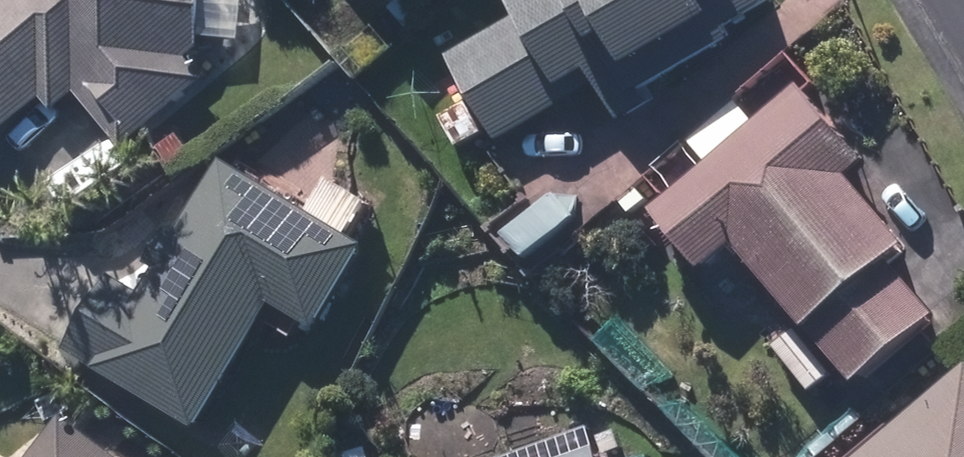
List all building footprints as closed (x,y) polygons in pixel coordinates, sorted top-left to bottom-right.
[(52,99),(63,111),(87,91),(134,146),(216,78),(198,57),(209,48),(213,0),(0,0),(0,143),(52,99)] [(508,139),(588,92),(582,80),(601,68),(631,119),(656,103),(649,91),(742,37),(736,28),(784,0),(524,0),(530,11),(457,54),(508,139)] [(745,242),(868,384),(945,315),(898,261),(918,245),(856,173),(871,160),(806,85),(664,208),(716,267),(745,242)] [(449,118),(469,146),(492,130),(472,102),(449,118)] [(292,144),(309,163),(324,147),(306,130),(292,144)] [(168,148),(182,165),(199,150),(185,134),(168,148)] [(79,347),(211,426),(284,303),(329,329),(378,247),(233,160),(188,236),(177,230),(158,264),(168,268),(152,296),(121,276),(79,347)] [(709,282),(732,307),(759,284),(734,259),(709,282)] [(780,347),(816,390),(837,373),(802,329),(780,347)] [(871,456),(963,456),(963,373),(871,456)] [(5,425),(19,452),(56,432),(42,405),(5,425)] [(70,417),(39,456),(122,456),(70,417)] [(603,438),(609,452),(624,446),(619,432),(603,438)] [(602,444),(568,456),(606,456),(602,444)] [(343,456),(376,456),(374,448),(342,455),(343,456)]
